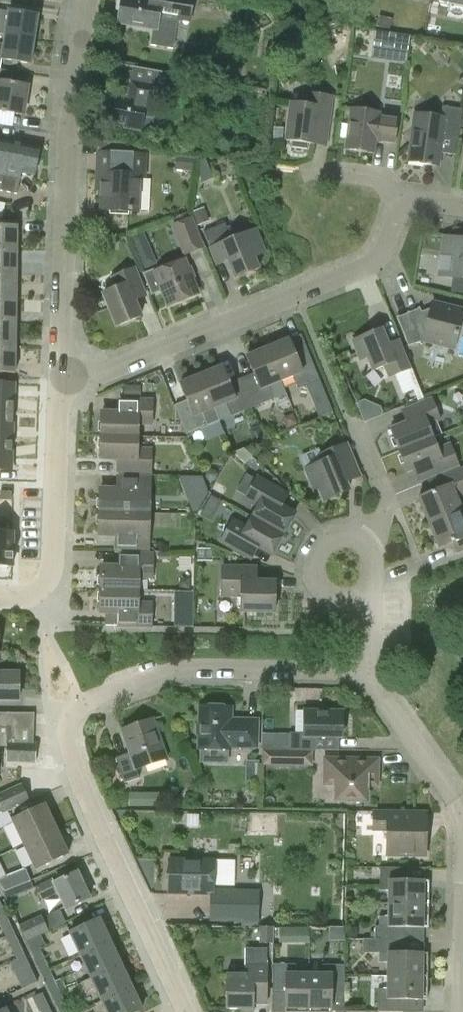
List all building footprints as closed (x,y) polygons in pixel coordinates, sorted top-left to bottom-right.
[(160,2),(148,0),(121,0),(117,24),(153,30),(150,45),(173,49),(178,21),(191,24),(195,0),(160,0),(160,2)] [(5,35),(34,40),(38,16),(0,10),(0,34),(5,35)] [(331,43),(348,47),(351,32),(333,29),(331,43)] [(391,49),(389,61),(407,63),(410,36),(393,34),(391,49)] [(1,59),(30,64),(34,40),(5,35),(4,45),(0,44),(0,59),(1,59)] [(101,124),(140,131),(150,132),(154,109),(158,87),(175,90),(177,75),(133,67),(127,100),(105,96),(101,124)] [(0,81),(0,111),(22,115),(27,86),(0,81)] [(291,103),(286,141),(293,141),(292,147),(308,150),(309,144),(328,146),(334,96),(305,92),(304,105),(291,103)] [(443,106),(441,118),(415,115),(408,161),(438,165),(440,153),(456,155),(462,109),(443,106)] [(399,117),(378,115),(378,113),(351,109),(346,148),(373,152),(374,142),(382,143),(382,142),(395,144),(399,117)] [(2,183),(0,191),(16,194),(21,172),(34,175),(39,147),(0,139),(0,183),(2,183)] [(137,212),(138,176),(144,176),(145,155),(98,153),(97,190),(102,190),(101,210),(137,212)] [(184,256),(205,247),(193,217),(171,225),(184,256)] [(255,229),(244,233),(231,239),(225,223),(203,232),(214,258),(225,253),(235,279),(259,269),(254,257),(265,253),(255,229)] [(16,252),(17,225),(0,225),(0,251),(16,252)] [(145,230),(128,237),(142,269),(159,261),(145,230)] [(439,272),(462,276),(462,241),(448,239),(446,255),(441,255),(439,272)] [(16,275),(16,252),(0,251),(0,275),(16,275)] [(152,295),(163,291),(169,305),(197,294),(183,260),(155,272),(154,269),(143,273),(152,295)] [(110,277),(115,289),(103,294),(116,326),(141,316),(135,301),(148,296),(136,266),(110,277)] [(16,300),(16,275),(0,275),(0,300),(16,300)] [(15,323),(16,300),(0,300),(0,323),(15,323)] [(422,341),(454,349),(462,312),(462,310),(432,302),(431,309),(422,312),(420,308),(397,318),(409,346),(422,341)] [(15,349),(15,323),(0,323),(0,349),(15,349)] [(400,339),(388,344),(382,329),(352,341),(360,360),(367,357),(372,370),(383,366),(388,378),(395,375),(411,369),(412,369),(400,339)] [(301,334),(289,339),(267,348),(281,381),(293,376),(298,389),(306,385),(319,417),(333,411),(301,334)] [(253,373),(241,378),(253,407),(275,398),(269,385),(281,381),(267,348),(246,356),(253,373)] [(15,349),(0,349),(0,372),(14,372),(15,349)] [(215,408),(227,403),(232,416),(253,407),(241,378),(229,383),(222,366),(201,375),(215,408)] [(411,369),(395,375),(403,394),(413,390),(417,401),(423,399),(411,369)] [(220,421),(215,408),(201,375),(180,383),(187,400),(175,405),(187,435),(220,421)] [(13,413),(14,385),(0,384),(0,413),(13,413)] [(401,409),(406,423),(390,429),(399,451),(433,438),(442,434),(437,422),(441,421),(432,397),(401,409)] [(119,398),(119,413),(102,412),(101,435),(137,436),(137,425),(153,426),(153,399),(119,398)] [(12,441),(13,413),(0,413),(0,441),(12,441)] [(137,447),(137,436),(101,435),(101,459),(117,459),(116,474),(152,475),(153,448),(137,447)] [(450,442),(437,448),(433,438),(399,451),(408,472),(412,470),(417,483),(460,466),(450,442)] [(11,470),(12,441),(0,441),(0,469),(11,470)] [(317,455),(320,464),(306,470),(314,490),(319,488),(324,500),(348,490),(346,483),(362,477),(348,442),(317,455)] [(244,448),(233,452),(245,464),(252,456),(244,448)] [(433,492),(418,498),(428,523),(461,510),(457,498),(462,496),(462,467),(428,481),(433,492)] [(116,474),(116,489),(100,489),(99,512),(151,513),(152,475),(116,474)] [(243,500),(257,508),(252,517),(283,534),(294,513),(282,507),(290,493),(258,475),(243,500)] [(1,492),(1,500),(13,501),(13,492),(1,492)] [(209,493),(188,501),(192,514),(198,512),(209,493)] [(210,493),(200,511),(212,518),(222,499),(210,493)] [(461,510),(428,523),(438,548),(452,543),(456,554),(462,551),(462,514),(461,510)] [(151,551),(151,513),(99,512),(99,535),(115,536),(115,550),(151,551)] [(251,561),(259,548),(271,555),(283,534),(252,517),(247,525),(234,517),(219,543),(251,561)] [(12,567),(12,521),(0,520),(0,567),(12,567)] [(119,552),(119,566),(101,566),(101,589),(138,590),(138,579),(154,579),(154,553),(119,552)] [(221,598),(241,598),(241,612),(274,613),(275,582),(257,581),(257,566),(222,565),(221,598)] [(100,612),(117,613),(117,627),(152,628),(153,601),(137,601),(138,590),(101,589),(100,612)] [(176,624),(194,624),(195,590),(177,590),(176,624)] [(18,701),(18,673),(0,673),(0,701),(18,701)] [(260,718),(231,717),(231,707),(199,706),(198,748),(230,749),(230,748),(259,749),(260,718)] [(263,733),(263,749),(313,750),(314,738),(341,738),(342,711),(304,710),(304,733),(290,733),(290,734),(263,733)] [(0,713),(0,747),(5,747),(5,761),(34,762),(35,746),(37,746),(37,732),(32,732),(33,713),(0,713)] [(139,778),(136,769),(167,759),(153,719),(121,730),(129,753),(116,757),(124,783),(139,778)] [(313,766),(313,750),(263,749),(262,766),(313,766)] [(323,786),(335,786),(334,801),(366,802),(367,788),(379,788),(379,758),(323,757),(323,786)] [(0,793),(0,814),(30,801),(22,783),(0,793)] [(130,793),(130,808),(146,808),(146,793),(130,793)] [(11,820),(22,844),(56,828),(45,804),(11,820)] [(387,830),(387,856),(425,856),(425,827),(402,826),(403,812),(374,811),(373,830),(387,830)] [(67,854),(56,828),(22,844),(34,869),(67,854)] [(168,859),(167,894),(210,895),(213,895),(214,891),(214,860),(168,859)] [(380,890),(388,890),(388,903),(428,904),(428,881),(409,881),(409,868),(380,868),(380,890)] [(5,891),(31,880),(26,869),(0,880),(0,884),(5,891)] [(42,901),(57,894),(64,910),(88,898),(76,872),(54,882),(53,878),(35,887),(42,901)] [(34,888),(31,880),(5,891),(2,892),(6,900),(34,888)] [(213,895),(210,895),(209,923),(258,923),(258,891),(214,891),(213,895)] [(388,903),(388,916),(379,916),(379,926),(375,926),(375,940),(379,940),(408,941),(425,941),(424,928),(428,928),(428,904),(388,903)] [(19,925),(27,942),(49,932),(49,931),(49,930),(66,922),(60,909),(43,918),(42,915),(19,925)] [(4,910),(0,912),(0,923),(6,936),(14,932),(4,910)] [(70,932),(80,955),(109,942),(99,919),(70,932)] [(310,942),(310,926),(280,925),(280,942),(310,942)] [(274,944),(274,927),(259,927),(259,944),(274,944)] [(25,954),(14,932),(6,936),(16,958),(25,954)] [(31,950),(41,973),(49,969),(40,949),(54,942),(49,932),(27,942),(31,950)] [(387,962),(387,976),(427,977),(427,953),(408,953),(408,941),(379,940),(379,962),(387,962)] [(80,955),(90,977),(119,964),(109,942),(80,955)] [(245,974),(226,973),(226,1009),(241,1009),(241,1011),(253,1011),(253,1004),(267,1005),(268,965),(267,965),(267,948),(245,947),(245,974)] [(38,981),(25,954),(16,958),(17,959),(10,962),(22,989),(38,981)] [(86,992),(95,988),(100,999),(129,986),(119,964),(90,977),(90,978),(81,982),(86,992)] [(285,993),(285,1011),(308,1011),(309,974),(296,973),(296,964),(273,964),(273,993),(285,993)] [(322,974),(309,974),(308,1011),(331,1011),(332,994),(345,994),(345,965),(322,964),(322,974)] [(41,973),(52,996),(60,992),(77,984),(73,974),(55,981),(49,969),(41,973)] [(407,1000),(427,1000),(427,977),(387,976),(387,989),(378,989),(377,1011),(403,1011),(407,1011),(407,1000)] [(129,986),(100,999),(106,1011),(133,1011),(140,1009),(129,986)] [(60,992),(52,996),(59,1011),(69,1011),(60,992)] [(41,1011),(52,1011),(43,993),(34,997),(41,1011)]
